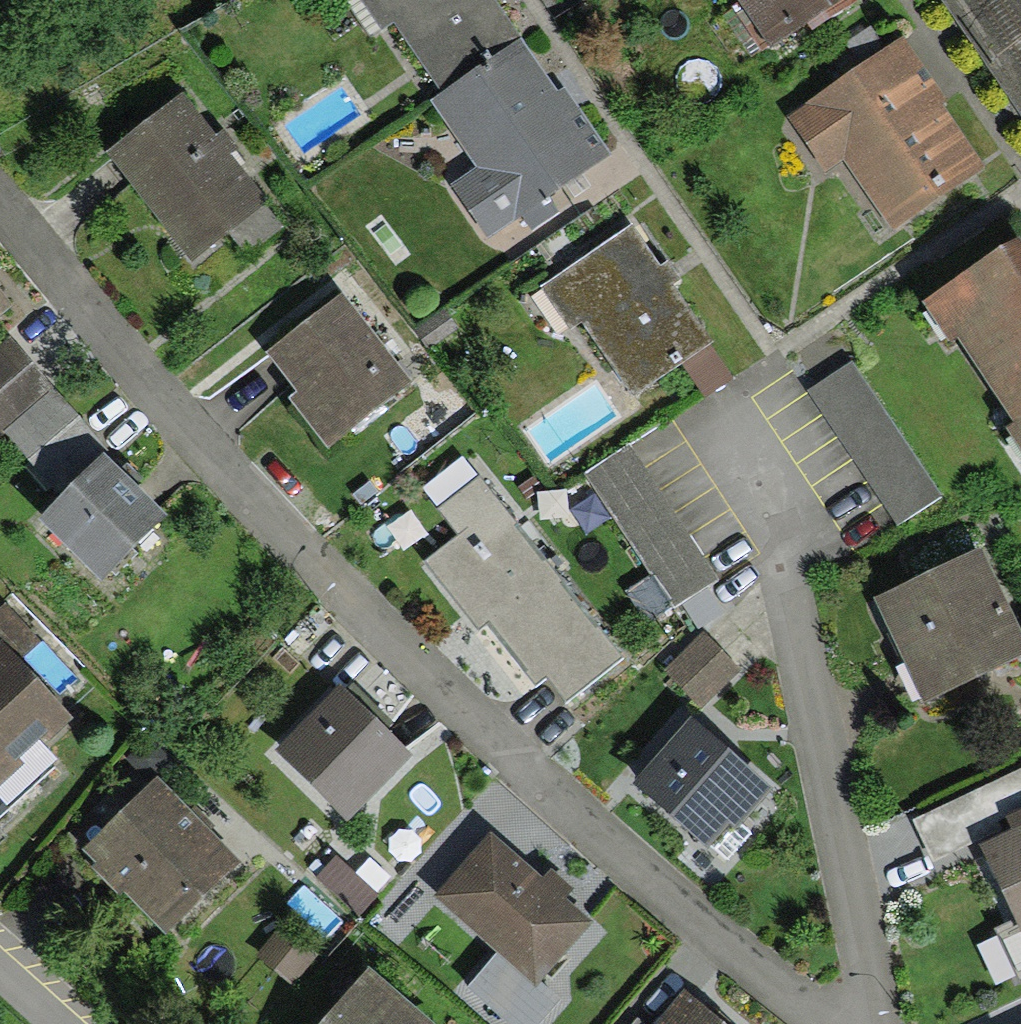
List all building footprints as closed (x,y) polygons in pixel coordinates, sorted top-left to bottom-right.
[(513,47),(481,0),(368,0),(434,99),(513,47)] [(764,48),(836,0),(732,0),(764,48)] [(513,47),(434,99),(486,177),(457,197),(481,232),(588,161),(513,47)] [(881,226),(971,166),(896,53),(791,123),(826,176),(841,166),(881,226)] [(109,168),(188,262),(256,206),(177,111),(109,168)] [(698,351),(628,238),(542,291),(566,331),(576,325),(599,362),(608,356),(630,392),(698,351)] [(1012,256),(928,312),(1020,451),(1020,270),(1012,256)] [(335,446),(402,391),(338,313),(271,368),(335,446)] [(37,392),(5,357),(0,362),(0,426),(37,392)] [(934,503),(848,373),(811,398),(897,528),(934,503)] [(49,400),(6,442),(50,486),(93,443),(49,400)] [(625,455),(581,483),(665,611),(709,582),(625,455)] [(153,529),(99,475),(43,531),(98,584),(153,529)] [(567,700),(613,663),(495,515),(427,569),(476,630),(487,621),(538,685),(548,677),(567,700)] [(1018,659),(973,564),(873,610),(917,706),(1018,659)] [(58,726),(9,673),(34,650),(2,616),(0,618),(0,781),(58,726)] [(732,681),(702,645),(662,678),(692,714),(732,681)] [(398,760),(336,702),(281,761),(343,818),(398,760)] [(756,791),(687,739),(642,800),(711,851),(756,791)] [(996,793),(926,825),(941,856),(1011,824),(996,793)] [(226,870),(150,794),(84,860),(159,935),(226,870)] [(986,857),(1020,936),(1020,842),(986,857)] [(488,847),(439,904),(529,981),(578,924),(488,847)] [(364,987),(334,1023),(409,1023),(364,987)] [(669,1023),(699,1023),(680,1010),(669,1023)]
